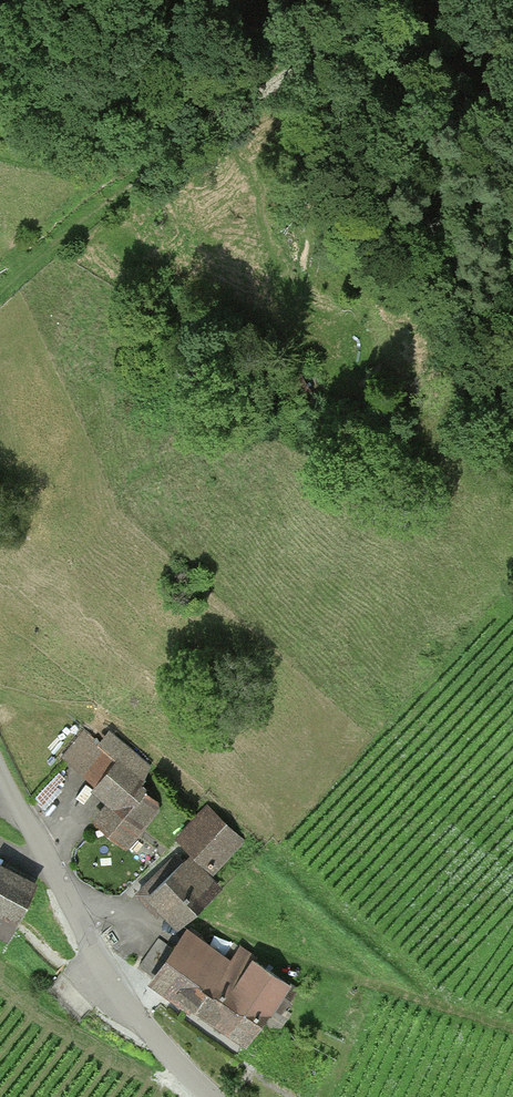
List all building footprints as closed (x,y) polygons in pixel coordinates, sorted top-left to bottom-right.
[(94,828),(119,850),(156,809),(129,785),(145,766),(108,733),(68,778),(108,812),(94,828)] [(239,841),(210,811),(180,840),(210,870),(239,841)] [(139,893),(158,914),(163,909),(179,926),(214,895),(179,857),(139,893)] [(10,933),(34,887),(0,869),(0,928),(10,933)] [(190,1014),(226,961),(180,930),(143,983),(190,1014)] [(190,1014),(235,1046),(279,982),(233,951),(226,961),(190,1014)]
